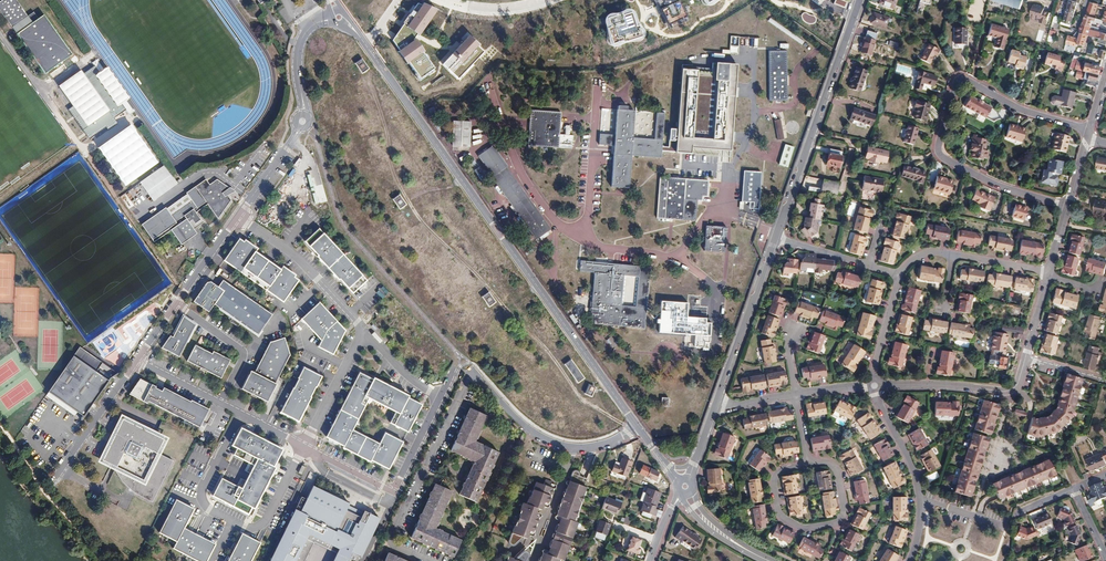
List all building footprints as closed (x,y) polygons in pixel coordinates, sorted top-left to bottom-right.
[(3,13),(1,14),(5,19),(7,18),(11,24),(9,25),(11,28),(16,29),(18,28),(20,31),(16,34),(29,52),(44,74),(72,54),(54,30),(43,15),(38,19),(33,12),(27,16),(16,0),(2,0),(0,2),(0,9),(3,13)] [(659,7),(663,4),(665,7),(660,9),(668,25),(685,17),(678,1),(673,3),(672,0),(654,0),(659,7)] [(993,0),(1020,9),(1023,0),(993,0)] [(1065,12),(1067,12),(1065,22),(1071,24),(1074,16),(1078,2),(1080,3),(1080,0),(1071,0),(1069,8),(1066,8),(1065,12)] [(1087,15),(1094,17),(1096,13),(1098,6),(1098,4),(1091,2),(1087,15)] [(435,12),(419,4),(414,11),(405,24),(406,24),(394,41),(421,79),(435,69),(414,40),(417,36),(435,12)] [(1034,4),(1031,15),(1042,18),(1041,22),(1046,23),(1050,12),(1045,11),(1045,8),(1034,4)] [(622,14),(607,18),(610,27),(607,28),(612,44),(623,41),(623,42),(642,37),(638,26),(636,27),(631,13),(622,16),(622,14)] [(874,13),(870,22),(884,27),(888,18),(874,13)] [(1084,23),(1091,25),(1092,22),(1096,24),(1097,22),(1101,23),(1102,19),(1094,17),(1087,15),(1084,23)] [(770,18),(768,22),(802,44),(804,41),(770,18)] [(813,20),(808,29),(828,39),(833,30),(813,20)] [(1088,35),(1091,25),(1084,23),(1083,23),(1081,29),(1079,29),(1074,37),(1079,39),(1081,33),(1088,35)] [(515,37),(515,27),(487,25),(487,33),(506,35),(506,36),(515,37)] [(991,25),(987,35),(996,38),(993,47),(1002,50),(1008,30),(991,25)] [(1091,25),(1088,35),(1100,38),(1105,39),(1105,33),(1099,31),(1099,28),(1091,25)] [(966,28),(955,27),(955,45),(966,45),(966,28)] [(865,38),(861,51),(870,54),(874,40),(876,34),(867,31),(865,38)] [(1085,45),(1088,35),(1081,33),(1079,39),(1077,44),(1085,46),(1085,45)] [(737,45),(738,45),(739,37),(731,35),(729,44),(731,45),(729,52),(736,53),(737,45)] [(1079,39),(1074,37),(1069,36),(1066,43),(1065,50),(1074,53),(1075,51),(1076,46),(1077,44),(1079,39)] [(484,52),(468,38),(458,49),(444,65),(459,79),(484,52)] [(929,44),(921,58),(929,63),(933,56),(934,56),(936,57),(939,49),(929,44)] [(1010,50),(1007,61),(1015,64),(1014,67),(1022,70),(1022,68),(1025,58),(1017,56),(1018,53),(1010,50)] [(787,51),(769,52),(771,101),(789,100),(787,51)] [(1046,53),(1044,63),(1049,65),(1049,63),(1055,65),(1054,69),(1061,71),(1063,63),(1058,61),(1059,57),(1046,53)] [(1069,67),(1074,69),(1077,60),(1077,59),(1072,57),(1069,67)] [(92,62),(94,66),(104,79),(121,104),(127,112),(129,116),(134,112),(96,59),(92,62)] [(361,59),(355,63),(362,72),(368,68),(361,59)] [(1082,71),(1084,62),(1077,60),(1074,69),(1082,71)] [(1089,73),(1098,75),(1100,67),(1092,64),(1084,62),(1082,71),(1085,72),(1089,73)] [(682,68),(675,153),(682,154),(688,154),(689,148),(730,149),(737,64),(716,63),(714,71),(682,68)] [(104,79),(94,66),(83,73),(111,112),(116,120),(127,112),(121,104),(104,79)] [(856,67),(849,86),(860,90),(867,71),(856,67)] [(111,112),(83,73),(81,70),(59,85),(61,88),(89,127),(111,112)] [(918,72),(914,88),(921,90),(923,83),(933,86),(936,78),(918,72)] [(1089,73),(1087,80),(1091,80),(1095,82),(1098,75),(1089,73)] [(89,127),(61,88),(57,91),(91,139),(109,126),(111,128),(119,123),(116,120),(111,112),(89,127)] [(1061,97),(1059,105),(1070,108),(1073,99),(1075,93),(1063,90),(1061,97)] [(969,95),(963,106),(985,117),(991,107),(969,95)] [(1052,103),(1059,105),(1061,97),(1054,95),(1052,96),(1051,100),(1052,103)] [(916,108),(913,117),(925,121),(929,105),(916,101),(914,108),(916,108)] [(614,146),(611,187),(629,188),(631,156),(661,158),(665,113),(656,112),(654,139),(632,138),(634,111),(630,110),(630,107),(627,107),(627,106),(617,106),(617,110),(616,109),(614,135),(599,134),(598,145),(614,146)] [(854,108),(851,118),(871,124),(874,114),(854,108)] [(558,148),(561,113),(531,110),(530,123),(528,145),(558,148)] [(776,139),(785,139),(784,124),(781,124),(781,119),(775,120),(776,139)] [(451,146),(468,147),(470,122),(453,121),(451,146)] [(1009,123),(1006,136),(1021,140),(1025,128),(1009,123)] [(908,125),(903,142),(913,145),(918,128),(908,125)] [(1057,132),(1053,148),(1065,151),(1070,136),(1057,132)] [(973,135),(969,149),(971,150),(970,156),(978,158),(979,155),(986,157),(987,152),(979,149),(980,147),(983,148),(985,140),(977,138),(977,136),(973,135)] [(788,167),(793,147),(784,144),(779,164),(788,167)] [(545,223),(511,176),(505,167),(507,166),(502,159),(496,152),(492,146),(486,151),(478,156),(479,157),(484,163),(493,176),(492,177),(501,190),(528,228),(537,239),(550,230),(545,223)] [(873,150),(874,148),(868,146),(865,158),(868,158),(867,160),(879,163),(879,161),(886,162),(889,151),(880,149),(880,151),(873,150)] [(825,155),(825,157),(827,159),(826,164),(839,167),(842,151),(829,148),(828,154),(825,155)] [(261,151),(258,156),(265,161),(269,155),(261,151)] [(1062,161),(1048,159),(1046,171),(1044,171),(1043,175),(1042,175),(1041,177),(1042,178),(1042,182),(1050,183),(1049,185),(1056,186),(1058,174),(1060,174),(1062,161)] [(1097,169),(1105,171),(1105,160),(1099,159),(1097,169)] [(905,165),(901,176),(917,181),(917,183),(922,185),(926,172),(921,170),(918,169),(914,167),(913,168),(905,165)] [(165,166),(141,183),(154,201),(178,184),(165,166)] [(753,209),(758,209),(761,172),(744,171),(741,202),(753,203),(753,209)] [(864,176),(861,188),(880,192),(883,179),(876,178),(876,179),(870,178),(870,177),(864,176)] [(937,176),(934,189),(950,193),(953,181),(937,176)] [(667,178),(664,218),(695,221),(697,197),(706,197),(707,181),(667,178)] [(820,191),(836,195),(839,183),(822,179),(821,188),(820,191)] [(165,209),(140,226),(153,244),(170,232),(181,246),(196,235),(193,231),(203,224),(199,218),(198,219),(195,214),(206,206),(217,221),(230,202),(226,196),(224,198),(222,195),(229,190),(216,181),(209,186),(205,181),(185,195),(191,202),(171,217),(165,209)] [(978,189),(972,199),(976,201),(975,204),(989,211),(995,198),(978,189)] [(191,202),(185,195),(165,209),(171,217),(191,202)] [(399,195),(393,199),(399,209),(406,204),(399,195)] [(808,218),(816,219),(818,219),(819,213),(820,204),(817,204),(818,199),(813,198),(812,203),(810,202),(808,211),(810,211),(808,218)] [(1091,212),(1105,215),(1104,217),(1105,217),(1105,203),(1093,201),(1091,212)] [(860,205),(853,227),(866,231),(869,224),(867,224),(869,217),(867,216),(868,214),(870,214),(872,214),(873,211),(871,208),(860,205)] [(1015,205),(1012,215),(1024,219),(1027,209),(1015,205)] [(896,228),(894,235),(907,239),(914,217),(903,213),(901,214),(900,217),(901,218),(902,219),(902,222),(900,221),(898,228),(896,228)] [(808,218),(804,217),(803,226),(803,227),(800,229),(805,236),(809,234),(810,236),(816,231),(818,224),(815,223),(816,219),(808,218)] [(927,223),(926,232),(929,233),(929,235),(932,235),(932,237),(936,238),(937,236),(948,238),(950,229),(948,228),(948,227),(927,223)] [(724,253),(726,228),(706,226),(704,252),(724,253)] [(369,280),(321,229),(307,242),(355,293),(369,280)] [(959,231),(957,240),(968,242),(968,243),(972,244),(972,243),(976,244),(976,241),(980,242),(982,234),(961,230),(961,231),(959,231)] [(854,232),(849,250),(860,253),(863,242),(864,243),(866,236),(854,232)] [(1071,241),(1067,252),(1078,255),(1083,238),(1071,234),(1069,241),(1071,241)] [(990,235),(988,244),(992,245),(992,247),(996,248),(995,249),(999,250),(1000,248),(1011,251),(1013,241),(1011,241),(1011,239),(990,235)] [(240,238),(223,262),(285,305),(301,282),(295,278),(297,276),(285,267),(283,270),(259,252),(261,249),(246,239),(244,241),(240,238)] [(884,253),(882,260),(895,264),(902,242),(891,239),(888,239),(887,243),(889,244),(890,245),(890,247),(888,246),(886,253),(884,253)] [(1022,240),(1019,254),(1026,255),(1027,254),(1034,255),(1034,253),(1037,253),(1036,255),(1038,257),(1041,258),(1042,256),(1045,245),(1022,240)] [(815,258),(816,254),(807,253),(805,253),(804,256),(801,259),(801,261),(800,262),(799,269),(805,270),(805,267),(814,267),(815,258)] [(697,262),(714,274),(719,268),(703,255),(697,262)] [(1062,265),(1060,272),(1072,275),(1077,258),(1067,255),(1064,266),(1062,265)] [(787,271),(796,272),(798,259),(787,257),(786,261),(783,263),(782,266),(781,266),(780,274),(787,274),(787,271)] [(814,269),(820,270),(820,268),(829,269),(830,259),(826,259),(817,258),(815,258),(814,267),(814,269)] [(1086,270),(1092,272),(1093,270),(1104,273),(1105,265),(1105,263),(1089,258),(1086,270)] [(580,261),(579,271),(594,273),(593,286),(590,324),(612,325),(644,328),(646,310),(650,267),(580,261)] [(922,264),(919,277),(942,281),(945,271),(943,268),(940,267),(938,269),(938,270),(936,270),(936,268),(929,267),(929,265),(922,264)] [(982,280),(983,280),(985,270),(975,268),(975,267),(971,266),(971,267),(967,267),(967,269),(963,268),(961,277),(982,281),(982,280)] [(855,284),(858,285),(861,275),(849,271),(849,270),(845,269),(845,270),(842,269),(841,271),(837,270),(835,279),(855,285),(855,284)] [(1009,285),(1011,286),(1012,276),(1002,274),(1002,272),(998,271),(997,273),(994,272),(993,274),(989,273),(988,282),(1008,287),(1009,285)] [(872,277),(866,299),(879,303),(881,296),(879,295),(881,289),(879,288),(880,286),(881,286),(882,286),(884,285),(884,282),(882,280),(872,277)] [(1017,277),(1015,288),(1033,292),(1036,279),(1029,278),(1028,279),(1017,277)] [(224,290),(229,283),(223,279),(219,286),(224,290)] [(251,328),(257,333),(259,334),(262,329),(267,323),(273,314),(260,305),(241,292),(229,283),(224,290),(219,286),(211,280),(207,281),(193,300),(209,311),(215,303),(222,309),(251,328)] [(921,289),(908,285),(906,292),(907,293),(905,300),(907,300),(907,303),(905,303),(903,304),(902,306),(904,309),(914,312),(921,289)] [(1055,292),(1052,302),(1074,309),(1078,295),(1071,293),(1070,295),(1063,293),(1062,295),(1061,294),(1061,293),(1060,290),(1057,290),(1055,292)] [(772,291),(765,308),(776,312),(780,301),(782,302),(784,295),(772,291)] [(488,292),(482,297),(489,306),(495,302),(488,292)] [(960,299),(958,310),(969,312),(973,294),(961,292),(959,299),(960,299)] [(701,296),(688,295),(684,346),(695,347),(695,346),(704,347),(707,306),(700,305),(701,296)] [(796,301),(793,310),(804,314),(803,315),(807,317),(808,315),(811,317),(812,315),(815,316),(819,308),(799,300),(798,301),(796,301)] [(335,354),(347,331),(320,302),(302,319),(322,341),(319,347),(335,354)] [(823,307),(820,316),(830,320),(829,321),(833,323),(834,322),(837,323),(838,321),(842,322),(844,314),(825,306),(825,308),(823,307)] [(863,310),(856,333),(867,336),(870,335),(871,332),(869,330),(868,330),(868,327),(870,328),(872,321),(874,321),(876,314),(863,310)] [(764,311),(758,328),(770,333),(773,326),(771,325),(775,315),(764,311)] [(914,316),(903,312),(900,323),(899,323),(896,330),(908,333),(914,316)] [(1059,315),(1047,312),(1046,318),(1047,319),(1044,329),(1048,330),(1054,333),(1059,315)] [(197,323),(185,314),(174,335),(171,333),(163,345),(180,354),(191,334),(197,323)] [(1098,316),(1093,315),(1090,326),(1089,326),(1088,330),(1089,330),(1088,333),(1090,334),(1089,338),(1098,340),(1103,320),(1102,320),(1103,317),(1098,316)] [(924,319),(923,328),(944,332),(944,331),(946,331),(948,321),(937,319),(937,318),(933,317),(932,318),(929,317),(928,320),(924,319)] [(950,322),(949,331),(951,332),(951,333),(972,338),(973,329),(969,328),(970,326),(966,325),(967,324),(962,323),(962,324),(950,322)] [(575,327),(580,334),(586,330),(583,326),(581,328),(578,324),(575,327)] [(1003,326),(1002,330),(1015,332),(1022,335),(1024,328),(1015,327),(1010,327),(1009,327),(1003,326)] [(824,332),(814,328),(809,339),(808,338),(805,345),(817,350),(824,332)] [(991,355),(1000,356),(1002,357),(1003,352),(1004,352),(1006,346),(1004,346),(1005,342),(1006,342),(1008,334),(994,332),(994,336),(992,336),(990,350),(991,350),(991,355)] [(1055,336),(1044,333),(1041,344),(1040,343),(1038,350),(1050,354),(1055,336)] [(251,369),(241,386),(267,400),(271,393),(277,382),(275,381),(279,373),(290,352),(285,334),(270,340),(269,342),(257,364),(254,370),(251,369)] [(765,358),(765,360),(775,358),(773,347),(774,347),(774,342),(772,342),(772,339),(770,339),(769,336),(760,337),(763,358),(765,358)] [(890,360),(890,363),(903,365),(908,345),(896,342),(894,349),(895,349),(893,356),(895,357),(894,359),(893,359),(890,360)] [(196,343),(188,359),(208,369),(222,376),(230,360),(231,358),(214,349),(213,352),(196,343)] [(851,343),(839,362),(848,368),(851,368),(853,366),(852,363),(851,362),(852,360),(854,362),(858,356),(859,356),(863,350),(851,343)] [(1091,344),(1085,364),(1086,364),(1085,366),(1094,369),(1098,359),(1099,359),(1101,355),(1099,354),(1100,350),(1098,350),(1099,346),(1091,344)] [(104,361),(81,345),(50,390),(85,415),(96,400),(110,379),(98,370),(104,361)] [(935,367),(935,371),(948,373),(950,363),(952,352),(939,350),(938,356),(939,357),(938,363),(940,364),(940,366),(938,366),(935,367)] [(991,355),(989,354),(988,363),(998,365),(998,367),(1006,369),(1008,359),(1000,357),(1000,356),(991,355)] [(584,378),(571,360),(565,364),(578,382),(584,378)] [(821,360),(800,363),(802,373),(805,372),(805,374),(809,374),(809,375),(813,374),(813,373),(825,371),(824,361),(821,362),(821,360)] [(306,367),(282,413),(301,422),(324,377),(306,367)] [(784,369),(766,371),(767,382),(778,380),(778,382),(785,381),(784,369)] [(757,386),(765,385),(763,372),(739,375),(741,386),(743,388),(746,388),(747,386),(747,384),(749,384),(750,386),(757,385),(757,386)] [(1064,381),(1080,386),(1082,379),(1066,374),(1064,381)] [(409,433),(422,406),(361,375),(329,438),(391,470),(404,442),(386,433),(380,444),(354,431),(371,399),(396,412),(390,423),(409,433)] [(149,400),(160,406),(168,388),(164,386),(162,389),(156,386),(156,385),(141,377),(135,385),(130,392),(147,402),(149,400)] [(1062,389),(1078,393),(1080,386),(1064,381),(1062,389)] [(588,385),(585,393),(591,396),(595,387),(588,385)] [(168,388),(160,406),(166,409),(186,419),(199,426),(209,408),(196,401),(192,399),(191,400),(179,394),(168,388)] [(1060,396),(1076,401),(1078,393),(1062,389),(1060,396)] [(899,409),(895,415),(907,422),(920,402),(910,396),(907,396),(905,399),(906,402),(907,402),(906,404),(904,403),(901,409),(899,409)] [(1058,403),(1074,408),(1076,401),(1060,396),(1058,403)] [(668,408),(668,400),(661,399),(660,408),(668,408)] [(834,408),(850,417),(856,407),(850,403),(849,404),(840,399),(834,408)] [(812,400),(806,400),(805,402),(807,413),(826,410),(824,400),(812,401),(812,400)] [(936,401),(936,415),(959,416),(960,404),(958,402),(954,402),(953,404),(953,405),(950,405),(950,403),(943,403),(943,401),(936,401)] [(981,408),(998,414),(999,411),(997,410),(998,408),(999,406),(983,401),(981,408)] [(1056,409),(1071,418),(1074,408),(1058,403),(1056,409)] [(779,407),(767,409),(769,419),(771,419),(771,420),(792,417),(791,408),(787,408),(786,406),(783,407),(783,405),(779,406),(779,407)] [(460,431),(451,450),(475,461),(471,471),(463,489),(460,495),(477,502),(485,484),(491,470),(499,452),(475,441),(485,419),(486,415),(470,408),(460,431)] [(978,416),(994,421),(995,419),(995,417),(996,416),(998,416),(998,414),(981,408),(978,416)] [(1016,409),(1014,414),(1025,418),(1026,412),(1016,409)] [(1053,411),(1064,424),(1071,418),(1056,409),(1053,411)] [(767,420),(765,411),(753,413),(753,411),(749,412),(749,414),(745,414),(746,417),(742,417),(743,426),(764,423),(764,421),(767,420)] [(1047,415),(1055,430),(1064,424),(1053,411),(1047,415)] [(866,412),(857,419),(870,438),(881,430),(877,424),(876,425),(872,419),(870,420),(868,418),(869,417),(870,416),(870,415),(869,413),(866,412)] [(1043,416),(1047,432),(1055,430),(1047,415),(1043,416)] [(978,416),(976,423),(994,428),(994,427),(993,426),(993,424),(993,423),(994,421),(978,416)] [(1031,417),(1027,432),(1037,435),(1037,418),(1033,416),(1032,416),(1031,417)] [(1037,418),(1037,435),(1047,432),(1043,416),(1037,418)] [(111,445),(104,459),(118,466),(116,469),(122,479),(133,490),(139,494),(154,501),(164,479),(173,462),(174,459),(159,452),(166,438),(153,432),(134,422),(124,417),(111,445)] [(994,428),(976,423),(974,430),(989,435),(990,434),(990,432),(993,432),(994,428)] [(715,446),(714,448),(716,451),(726,455),(734,433),(721,428),(719,435),(720,436),(718,442),(720,443),(719,445),(718,445),(715,446)] [(919,429),(909,434),(914,444),(913,445),(916,451),(927,445),(919,429)] [(256,467),(243,490),(223,480),(215,496),(249,514),(282,451),(241,430),(233,446),(238,449),(234,456),(256,467)] [(828,433),(809,435),(812,446),(823,445),(823,446),(830,445),(828,433)] [(970,441),(988,447),(989,444),(987,443),(987,442),(988,439),(972,434),(970,441)] [(884,438),(873,443),(881,459),(891,455),(886,445),(887,444),(884,438)] [(793,439),(773,442),(774,451),(778,450),(778,452),(782,452),(782,453),(786,453),(786,451),(797,449),(796,439),(794,440),(793,439)] [(970,441),(967,449),(983,454),(984,453),(984,450),(986,450),(987,450),(988,447),(970,441)] [(759,446),(749,461),(758,468),(764,458),(766,459),(770,454),(759,446)] [(839,453),(838,455),(839,458),(842,458),(843,458),(844,459),(843,460),(847,467),(845,468),(849,474),(861,467),(849,447),(839,453)] [(983,454),(967,449),(965,456),(983,461),(983,460),(982,458),(982,456),(983,454)] [(930,451),(921,456),(926,466),(925,466),(928,473),(939,467),(930,451)] [(1094,457),(1099,469),(1105,466),(1105,461),(1103,453),(1094,457)] [(979,468),(979,466),(980,465),(982,465),(983,461),(965,456),(963,463),(979,468)] [(1099,469),(1094,457),(1087,460),(1089,466),(1091,472),(1099,469)] [(1042,460),(1049,476),(1057,473),(1050,458),(1047,459),(1046,460),(1044,459),(1042,460)] [(615,461),(612,471),(626,476),(631,462),(622,459),(620,463),(615,461)] [(1036,464),(1042,479),(1049,476),(1042,460),(1039,462),(1039,463),(1037,464),(1036,464)] [(895,461),(883,467),(893,488),(903,483),(905,480),(903,477),(901,477),(899,478),(898,476),(900,475),(897,468),(898,467),(895,461)] [(960,470),(976,476),(978,472),(979,468),(963,463),(960,470)] [(718,464),(705,465),(705,472),(707,472),(707,479),(709,479),(710,482),(708,482),(706,484),(706,486),(709,488),(720,487),(718,464)] [(1029,468),(1035,482),(1042,479),(1036,464),(1032,466),(1029,468)] [(648,468),(645,473),(649,474),(647,477),(655,480),(658,473),(648,468)] [(828,468),(815,470),(818,488),(829,487),(828,480),(828,475),(829,475),(828,468)] [(1022,470),(1028,485),(1035,482),(1029,468),(1025,469),(1022,470)] [(568,483),(575,486),(574,488),(568,486),(567,486),(567,487),(564,495),(571,498),(568,505),(566,504),(561,503),(558,510),(559,510),(558,514),(556,514),(556,515),(555,516),(555,517),(556,518),(558,519),(560,515),(562,516),(566,518),(565,520),(561,519),(561,520),(559,524),(558,523),(555,531),(558,532),(560,533),(557,540),(555,540),(552,539),(549,547),(551,547),(549,550),(549,552),(553,554),(552,556),(548,554),(546,554),(547,550),(545,549),(544,549),(543,550),(543,551),(544,552),(542,557),(541,556),(540,560),(560,560),(560,559),(564,560),(567,553),(578,522),(574,520),(586,487),(585,486),(587,481),(583,479),(584,476),(579,475),(579,474),(579,472),(579,471),(578,469),(576,469),(574,469),(573,470),(570,478),(569,478),(568,479),(567,479),(567,480),(567,482),(569,483),(568,483)] [(975,480),(976,476),(960,470),(958,478),(974,483),(975,480)] [(1014,472),(1021,488),(1028,485),(1022,470),(1020,471),(1018,472),(1017,471),(1014,472)] [(929,482),(940,477),(937,471),(926,477),(929,482)] [(310,472),(306,481),(312,484),(313,481),(315,482),(318,475),(310,472)] [(1007,476),(1014,491),(1021,488),(1014,472),(1011,473),(1012,475),(1009,476),(1007,476)] [(793,473),(781,474),(782,481),(784,481),(785,492),(796,490),(793,473)] [(749,478),(748,478),(751,499),(760,498),(759,494),(761,493),(761,490),(762,490),(761,486),(760,486),(758,475),(749,476),(749,478)] [(1000,478),(1007,494),(1014,491),(1007,476),(1005,477),(1003,478),(1002,477),(1000,478)] [(236,486),(240,488),(244,480),(240,478),(236,486)] [(858,498),(858,503),(867,501),(864,480),(863,480),(862,478),(853,479),(854,491),(853,491),(854,495),(855,495),(855,498),(858,498)] [(956,486),(973,491),(974,488),(973,487),(973,485),(974,483),(958,478),(956,486)] [(992,483),(996,492),(998,496),(998,497),(1007,494),(1000,478),(996,480),(996,481),(995,482),(992,483)] [(529,498),(528,498),(527,502),(523,501),(521,506),(523,507),(522,510),(519,517),(516,525),(515,527),(514,527),(512,532),(510,537),(509,539),(509,540),(510,542),(511,543),(512,544),(513,544),(514,543),(516,542),(522,536),(522,535),(527,537),(528,533),(529,531),(525,530),(525,528),(532,530),(530,534),(532,535),(534,534),(535,533),(535,532),(535,531),(534,530),(539,515),(537,515),(531,513),(532,511),(536,512),(537,510),(538,506),(542,508),(543,505),(544,502),(540,500),(540,499),(546,501),(545,505),(546,506),(548,505),(549,504),(549,503),(549,502),(548,501),(553,487),(554,486),(555,485),(555,484),(555,483),(554,482),(553,482),(551,486),(543,483),(536,481),(533,488),(530,496),(529,498)] [(1102,498),(1105,497),(1105,488),(1104,487),(1102,482),(1096,484),(1102,498)] [(414,534),(412,538),(421,542),(436,549),(455,557),(462,540),(441,531),(436,528),(445,507),(452,491),(436,484),(425,509),(414,534)] [(1091,494),(1086,496),(1091,506),(1095,504),(1094,502),(1102,498),(1096,484),(1090,487),(1092,492),(1091,494)] [(956,486),(953,493),(960,495),(969,498),(970,496),(971,494),(973,493),(973,491),(956,486)] [(272,560),(307,560),(316,543),(337,554),(334,560),(362,560),(382,519),(365,511),(362,518),(347,511),(350,504),(315,487),(308,500),(303,497),(272,560)] [(643,491),(639,500),(650,504),(656,506),(658,500),(656,499),(658,493),(648,488),(646,493),(643,491)] [(834,500),(832,489),(822,491),(823,493),(821,493),(825,514),(833,513),(833,509),(835,509),(834,505),(835,505),(835,501),(834,500)] [(799,493),(787,494),(789,505),(788,506),(789,513),(801,511),(799,493)] [(906,497),(892,496),(892,520),(904,520),(906,518),(906,515),(904,514),(903,514),(903,511),(905,511),(905,504),(906,504),(906,497)] [(606,497),(602,508),(617,513),(622,500),(615,498),(614,500),(606,497)] [(197,508),(177,498),(173,507),(159,533),(164,536),(179,543),(186,529),(197,508)] [(762,501),(752,502),(753,505),(751,505),(755,526),(764,525),(763,521),(765,520),(765,517),(766,517),(765,512),(764,512),(762,501)] [(651,513),(660,517),(662,512),(654,509),(655,507),(650,505),(649,507),(643,505),(642,510),(643,510),(641,515),(650,518),(651,513)] [(856,513),(851,523),(860,528),(869,512),(858,506),(855,512),(856,513)] [(1064,526),(1073,522),(1069,512),(1058,508),(1055,517),(1061,519),(1064,526)] [(1050,522),(1046,513),(1031,519),(1035,529),(1050,522)] [(601,520),(597,531),(606,534),(610,523),(601,520)] [(776,521),(770,532),(786,541),(791,531),(782,526),(782,524),(776,521)] [(681,524),(673,535),(679,540),(681,538),(693,547),(699,537),(681,524)] [(1068,535),(1065,542),(1074,545),(1078,535),(1078,534),(1074,525),(1065,528),(1068,535)] [(1033,536),(1029,526),(1022,529),(1017,527),(1016,527),(1013,536),(1023,540),(1033,536)] [(893,527),(887,544),(899,548),(901,541),(900,540),(903,530),(893,527)] [(841,538),(837,543),(848,549),(857,533),(848,528),(842,538),(841,538)] [(186,529),(179,543),(177,546),(175,549),(191,556),(199,560),(207,560),(216,545),(186,529)] [(244,534),(230,560),(253,560),(262,543),(244,534)] [(636,553),(638,547),(641,539),(631,535),(626,550),(628,550),(636,553)] [(179,543),(164,536),(163,539),(177,546),(179,543)] [(801,536),(796,544),(798,545),(798,547),(816,556),(821,548),(817,546),(818,544),(815,543),(816,541),(812,540),(811,541),(801,536)] [(1072,550),(1074,555),(1075,555),(1078,560),(1082,560),(1090,557),(1085,545),(1072,550)] [(848,556),(836,549),(832,556),(833,556),(831,560),(845,560),(848,556)] [(878,560),(894,560),(897,556),(886,549),(878,560)] [(513,558),(509,557),(507,560),(527,560),(529,556),(528,554),(527,552),(526,551),(524,550),(523,551),(520,553),(516,557),(515,560),(512,559),(513,558)] [(636,553),(628,550),(626,556),(634,559),(636,553)]
